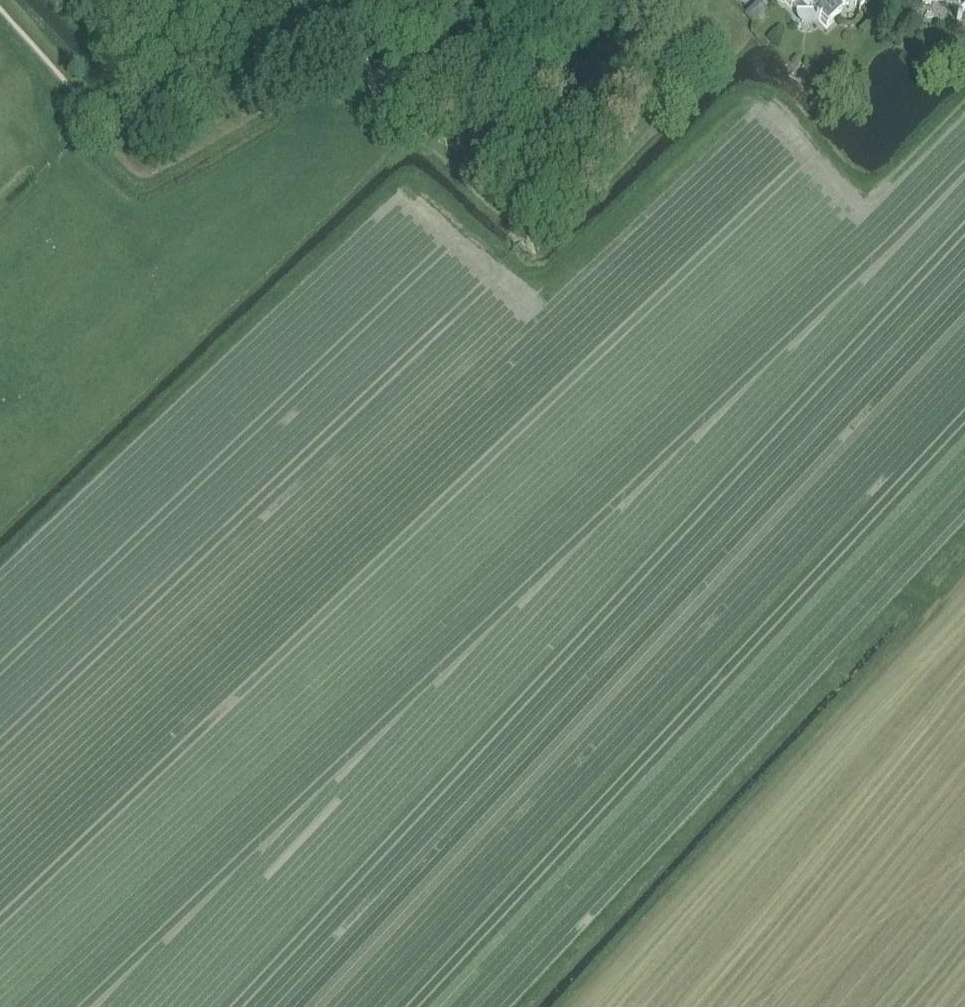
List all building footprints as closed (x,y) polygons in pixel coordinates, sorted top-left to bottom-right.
[(794,10),(796,10),(796,12),(814,12),(827,26),(842,11),(838,8),(858,5),(862,9),(871,0),(785,0),(794,10)] [(941,0),(954,14),(955,20),(959,20),(960,15),(964,9),(964,0),(936,0),(941,0)]
